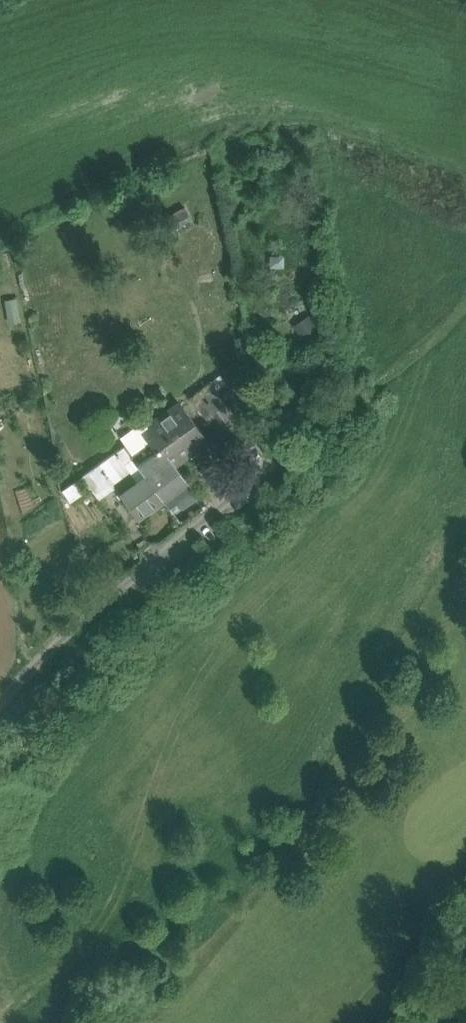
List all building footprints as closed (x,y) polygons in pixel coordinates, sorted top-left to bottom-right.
[(227,402),(211,382),(190,398),(221,439),(232,430),(217,410),(227,402)] [(180,403),(149,426),(145,420),(120,438),(125,445),(124,446),(131,456),(163,500),(187,483),(188,483),(174,463),(207,439),(180,403)] [(124,446),(99,463),(107,474),(131,456),(124,446)] [(163,500),(131,456),(107,474),(103,477),(110,487),(114,484),(139,519),(163,501),(163,500)] [(99,463),(82,475),(97,496),(110,487),(103,477),(107,474),(99,463)] [(71,500),(87,490),(78,478),(63,488),(71,500)] [(187,483),(163,500),(163,501),(169,508),(176,502),(179,506),(183,507),(197,497),(187,483)]
